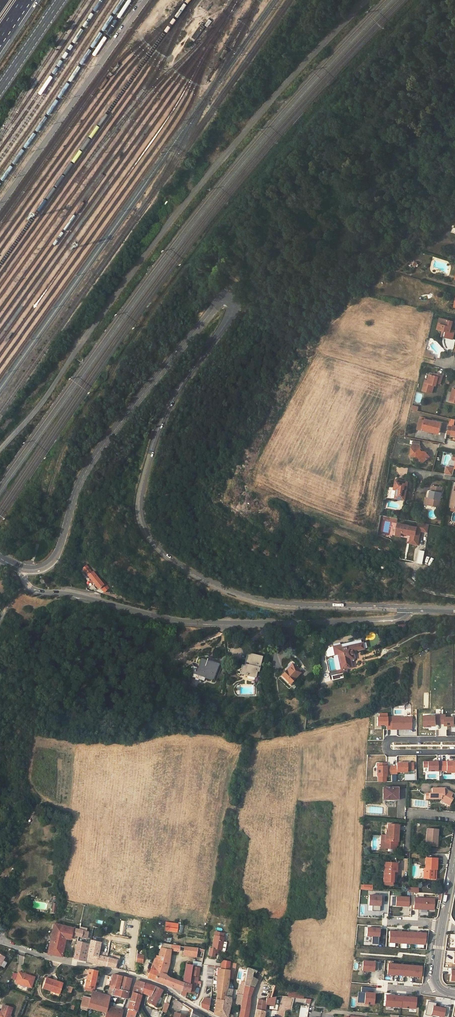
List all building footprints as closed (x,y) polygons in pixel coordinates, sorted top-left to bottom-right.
[(201,24),(191,37),(195,40),(204,27),(201,24)] [(242,279),(234,273),(231,277),(239,283),(242,279)] [(454,340),(454,336),(454,331),(452,330),(454,322),(444,319),(442,325),(441,324),(440,330),(441,331),(444,332),(443,337),(454,340)] [(428,381),(427,384),(424,384),(422,392),(432,394),(434,386),(436,386),(436,383),(440,384),(442,375),(438,374),(438,377),(433,376),(430,375),(428,381)] [(423,427),(423,428),(440,432),(442,423),(425,419),(426,417),(422,416),(421,419),(420,419),(418,426),(423,427)] [(412,447),(411,455),(418,456),(423,462),(430,456),(425,451),(422,451),(421,450),(419,445),(413,444),(412,447)] [(397,489),(396,497),(405,499),(408,482),(396,480),(394,489),(397,489)] [(439,508),(443,487),(432,485),(430,498),(425,497),(424,504),(438,506),(437,508),(439,508)] [(417,527),(417,530),(420,530),(427,532),(428,525),(418,523),(417,527)] [(408,533),(411,534),(411,536),(410,538),(418,540),(420,530),(417,530),(417,527),(403,524),(401,532),(408,533)] [(87,564),(82,568),(98,588),(100,587),(103,590),(106,588),(87,564)] [(333,646),(339,670),(346,668),(352,667),(350,660),(348,652),(352,651),(364,649),(362,640),(356,641),(355,639),(352,640),(352,642),(333,646)] [(261,657),(248,655),(246,664),(248,664),(247,668),(245,667),(243,667),(241,673),(246,675),(247,674),(256,676),(257,671),(258,671),(261,657)] [(211,663),(201,660),(199,667),(198,670),(196,669),(193,676),(204,679),(205,676),(212,679),(215,669),(215,670),(217,664),(211,662),(211,663)] [(283,674),(282,675),(290,683),(301,672),(293,665),(287,671),(287,670),(283,674)] [(424,714),(424,728),(436,727),(436,724),(445,724),(445,727),(454,726),(454,716),(446,716),(446,713),(424,714)] [(411,716),(391,716),(391,730),(411,731),(411,716)] [(422,761),(423,767),(427,767),(427,772),(445,771),(445,773),(454,773),(454,760),(422,761)] [(390,766),(373,767),(373,777),(376,777),(379,780),(386,780),(386,773),(390,773),(390,766)] [(382,800),(398,800),(398,786),(382,786),(382,800)] [(444,788),(431,788),(431,793),(429,793),(429,799),(441,799),(446,801),(445,802),(449,805),(452,798),(450,797),(452,793),(448,791),(444,791),(444,788)] [(398,825),(388,824),(387,833),(386,833),(386,835),(386,836),(388,836),(388,841),(396,842),(397,842),(398,825)] [(437,829),(427,829),(426,846),(434,847),(434,840),(437,840),(437,829)] [(396,845),(396,842),(388,841),(388,836),(386,836),(386,835),(381,835),(381,843),(385,844),(385,848),(395,849),(396,845)] [(437,859),(426,858),(425,869),(424,869),(424,878),(432,879),(433,873),(435,873),(436,870),(437,859)] [(396,864),(386,863),(385,871),(384,871),(383,882),(393,882),(393,872),(396,872),(396,864)] [(382,895),(369,894),(369,905),(381,906),(382,895)] [(410,896),(397,896),(396,906),(409,907),(410,896)] [(435,898),(414,897),(414,909),(435,910),(435,898)] [(61,957),(65,938),(70,939),(71,935),(72,928),(55,924),(53,924),(47,954),(61,957)] [(380,928),(367,927),(367,936),(380,937),(380,928)] [(74,935),(78,936),(77,942),(85,943),(87,932),(81,930),(72,928),(71,935),(74,935)] [(426,932),(390,931),(389,943),(426,945),(426,932)] [(215,936),(214,936),(212,948),(210,948),(208,956),(214,957),(215,953),(216,954),(216,953),(217,952),(218,950),(221,950),(223,937),(222,937),(215,936)] [(100,943),(90,941),(89,944),(85,943),(77,942),(74,959),(86,961),(96,964),(107,966),(113,968),(116,968),(118,962),(119,956),(113,954),(112,959),(107,958),(97,955),(98,951),(99,947),(100,943)] [(181,991),(182,983),(165,976),(169,965),(171,951),(171,950),(170,950),(161,948),(160,949),(159,957),(154,981),(179,990),(181,991)] [(159,957),(155,956),(147,978),(154,981),(159,957)] [(223,960),(222,964),(221,968),(229,969),(230,962),(223,960)] [(375,972),(375,962),(363,961),(362,971),(375,972)] [(423,966),(388,963),(387,975),(422,978),(423,966)] [(192,966),(186,964),(185,966),(182,983),(189,984),(190,976),(192,966)] [(218,976),(217,976),(216,980),(217,992),(216,1001),(213,1013),(221,1016),(228,982),(229,978),(229,971),(229,969),(221,968),(220,970),(218,969),(218,976)] [(246,976),(255,979),(257,971),(248,968),(246,976)] [(88,972),(84,990),(88,991),(92,991),(92,989),(93,989),(97,971),(87,970),(86,972),(88,972)] [(19,972),(16,983),(32,988),(35,977),(19,972)] [(113,974),(110,988),(107,994),(107,995),(110,996),(112,997),(113,989),(119,990),(120,983),(124,985),(126,977),(122,976),(113,974)] [(189,984),(182,983),(181,991),(194,993),(195,986),(196,986),(198,977),(190,976),(189,984)] [(245,985),(253,988),(258,980),(255,979),(246,976),(245,985)] [(110,1007),(113,995),(127,999),(128,994),(129,992),(128,991),(131,980),(132,978),(130,978),(126,977),(124,985),(120,983),(119,990),(113,989),(112,997),(110,996),(106,1013),(105,1016),(121,1016),(123,1010),(110,1007)] [(46,978),(42,989),(51,991),(52,991),(60,993),(63,984),(46,978)] [(136,981),(134,986),(142,988),(144,983),(138,981),(136,980),(136,981)] [(142,988),(140,993),(141,993),(145,994),(149,984),(144,983),(142,988)] [(147,1002),(154,1005),(162,990),(156,987),(149,984),(145,994),(146,994),(145,996),(149,998),(147,1002)] [(253,988),(245,985),(244,986),(243,995),(241,1005),(239,1016),(247,1016),(249,1007),(249,998),(253,988)] [(134,986),(132,992),(140,995),(140,993),(142,988),(134,986)] [(228,1014),(231,1002),(230,998),(232,990),(227,989),(221,1016),(222,1016),(232,1016),(232,1015),(228,1014)] [(99,1011),(103,995),(92,992),(91,999),(89,1008),(99,1011)] [(132,992),(130,1000),(138,1003),(141,995),(140,995),(132,992)] [(376,993),(365,992),(364,1004),(375,1005),(376,993)] [(103,995),(99,1011),(106,1013),(110,996),(107,995),(107,994),(104,993),(103,995)] [(417,997),(386,995),(385,1007),(416,1009),(417,997)] [(91,999),(83,997),(80,1006),(81,1006),(88,1008),(89,1008),(91,999)] [(208,1011),(210,1000),(204,997),(200,1002),(201,1007),(208,1011)] [(264,1016),(264,1012),(265,1009),(266,1004),(266,1001),(262,1000),(258,999),(257,1004),(256,1009),(254,1016),(263,1016),(264,1016)] [(127,1016),(135,1016),(136,1011),(138,1003),(130,1000),(126,1016),(127,1016)] [(0,1011),(0,1016),(9,1016),(10,1016),(12,1007),(2,1005),(1,1009),(3,1010),(3,1012),(1,1011),(0,1011)] [(431,1005),(429,1014),(441,1016),(442,1016),(444,1008),(431,1005)]
